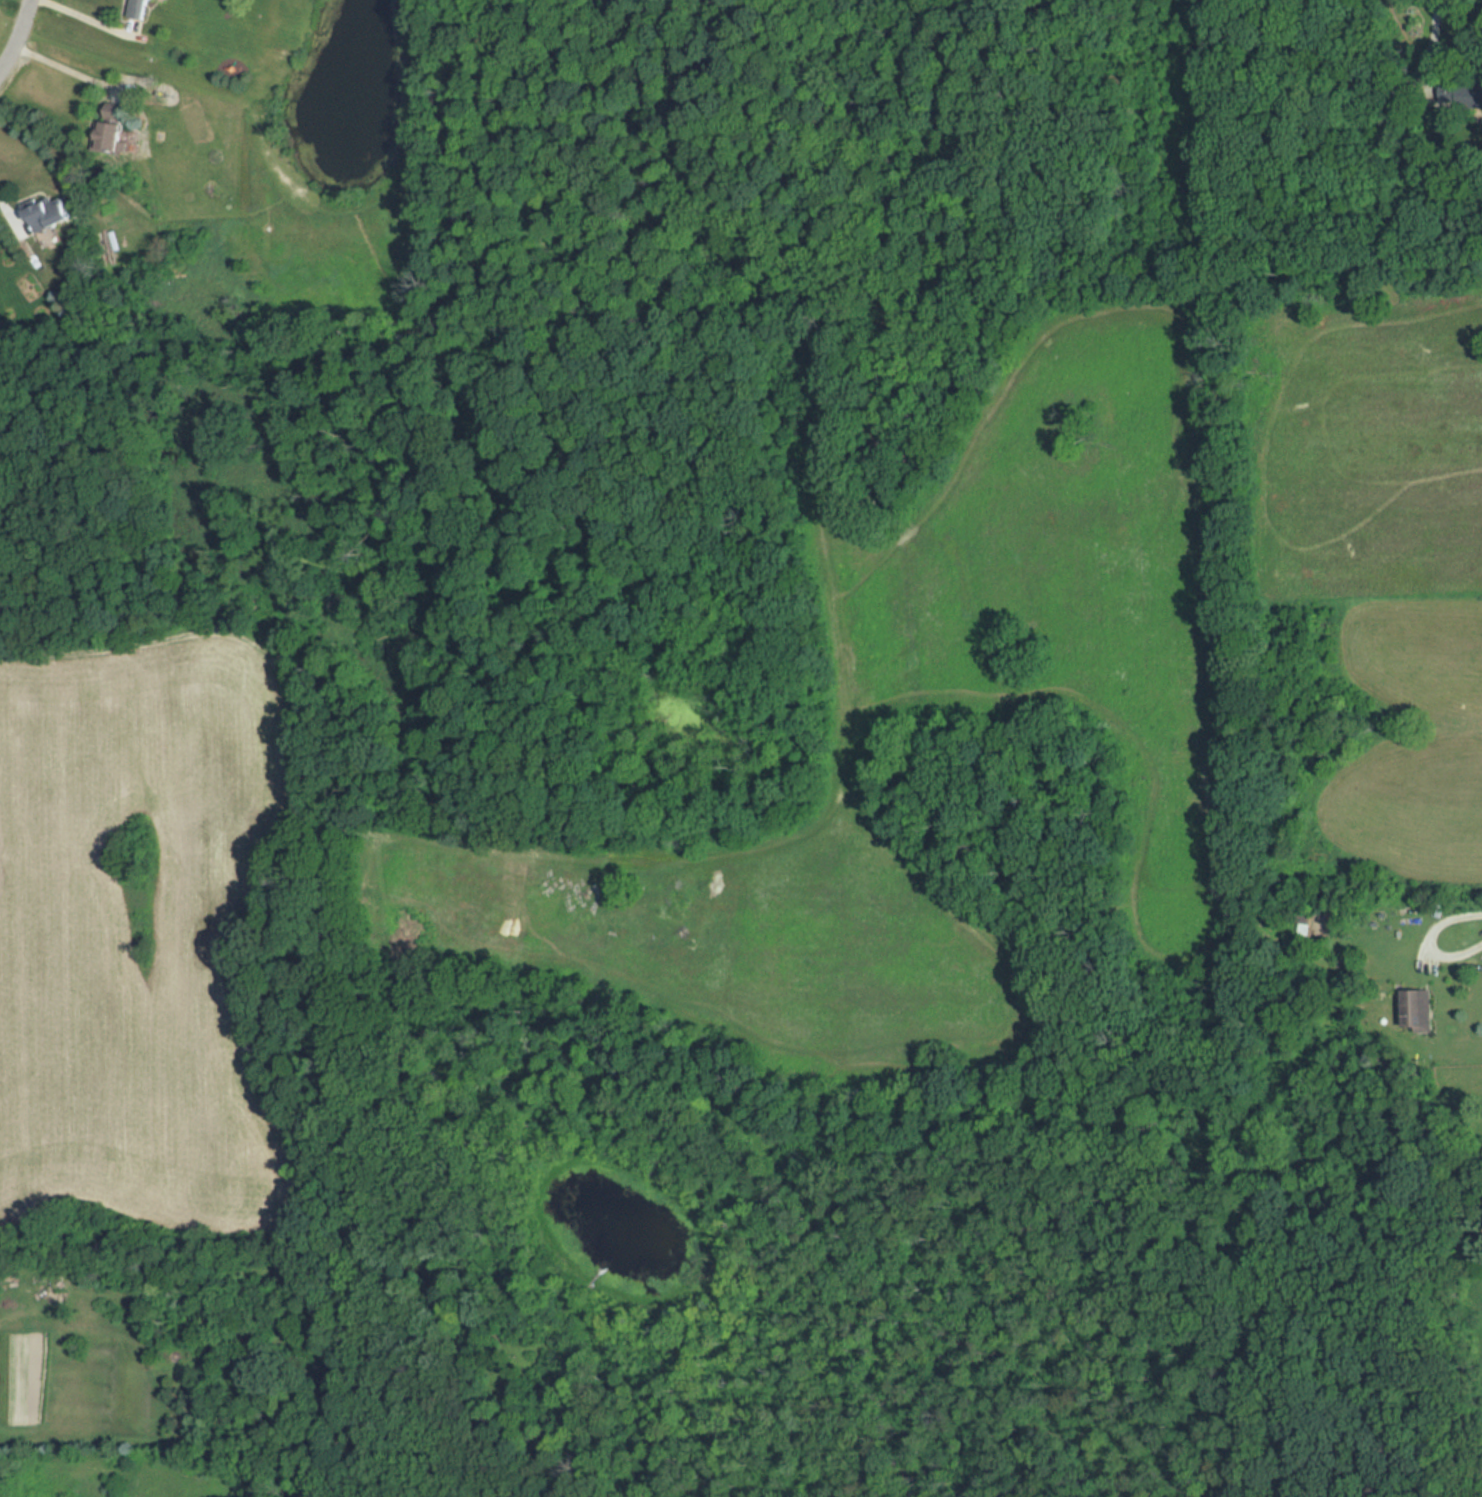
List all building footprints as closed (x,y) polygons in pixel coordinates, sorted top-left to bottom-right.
[(129,17),(154,20),(156,0),(131,0),(129,17)] [(95,120),(94,150),(127,151),(128,105),(105,104),(105,120),(95,120)] [(32,234),(75,220),(66,192),(23,206),(32,234)] [(1404,1030),(1434,1030),(1434,991),(1404,991),(1404,1030)]
